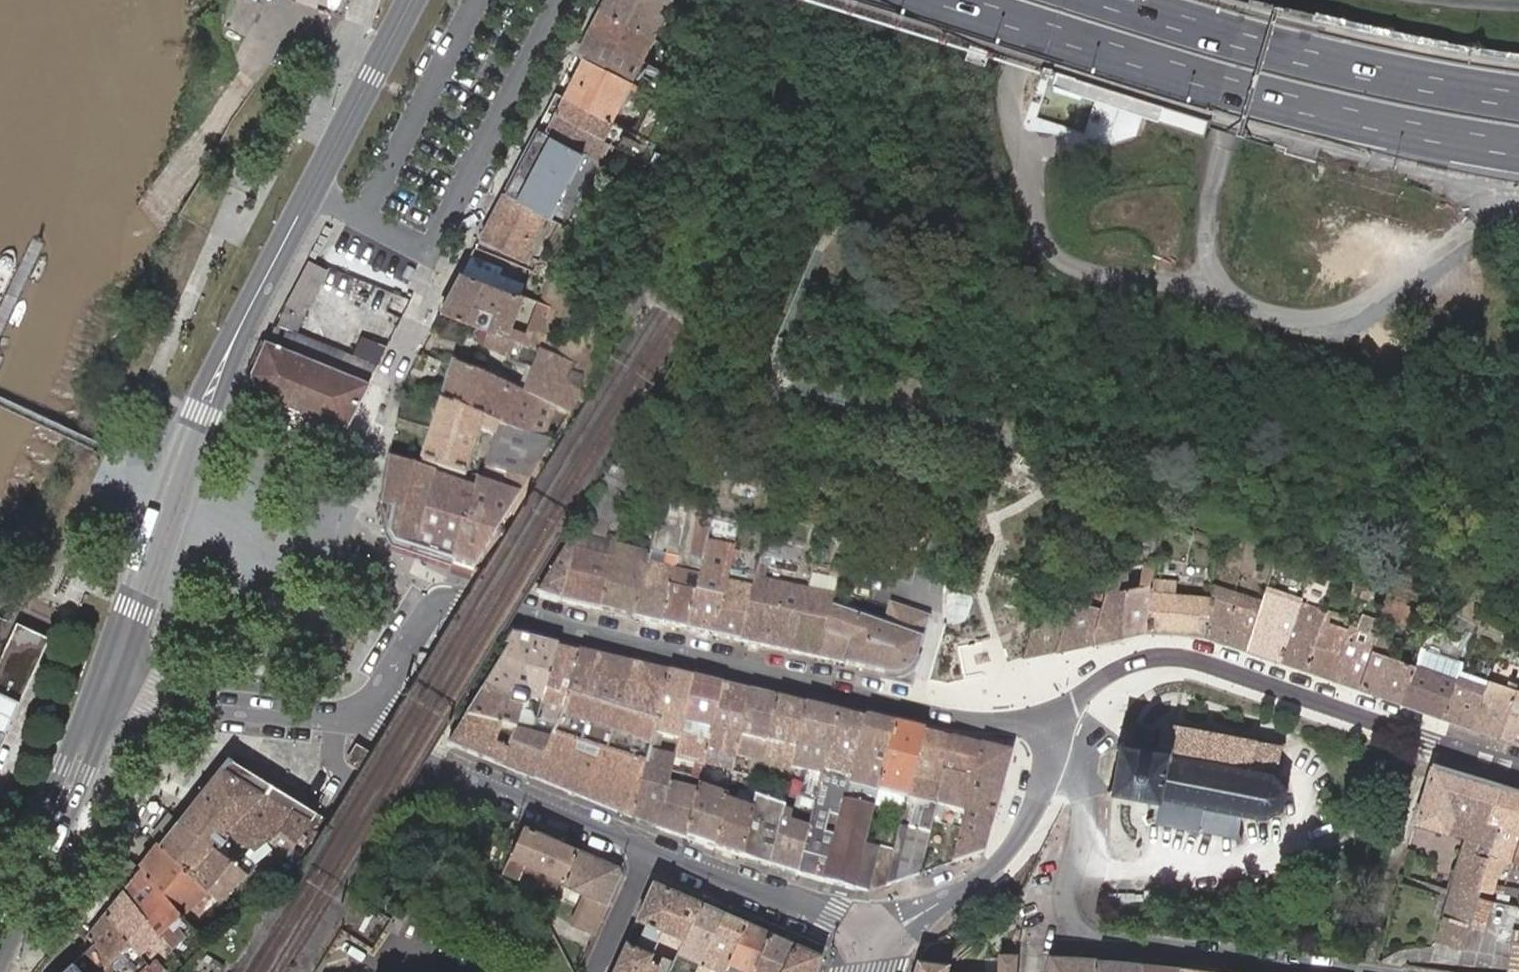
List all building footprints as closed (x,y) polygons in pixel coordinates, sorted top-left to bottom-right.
[(663,13),(638,0),(614,0),(607,14),(651,36),(663,13)] [(663,13),(669,0),(638,0),(663,13)] [(639,59),(651,36),(607,14),(596,36),(639,59)] [(628,81),(639,59),(596,36),(585,58),(628,81)] [(618,100),(628,81),(585,58),(574,78),(618,100)] [(608,119),(618,100),(574,78),(565,97),(608,119)] [(565,97),(556,92),(547,110),(602,138),(611,120),(608,119),(565,97)] [(602,138),(547,110),(537,128),(594,156),(602,138)] [(594,156),(537,128),(503,194),(542,215),(627,258),(663,192),(594,156)] [(542,215),(503,194),(481,236),(522,257),(542,215)] [(472,255),(443,311),(511,336),(526,306),(492,287),(501,268),(472,255)] [(356,277),(328,267),(323,280),(350,291),(356,277)] [(347,427),(379,362),(288,330),(293,316),(282,312),(269,345),(264,342),(250,372),(259,390),(347,427)] [(559,400),(575,406),(586,389),(587,366),(588,363),(544,347),(529,391),(510,385),(500,417),(547,432),(559,400)] [(456,368),(446,400),(500,417),(510,385),(456,368)] [(490,489),(518,498),(557,435),(547,432),(500,417),(446,400),(424,466),(472,482),(492,423),(497,424),(482,468),(496,473),(490,489)] [(640,452),(627,446),(616,467),(629,473),(640,452)] [(433,476),(391,461),(385,503),(398,507),(421,515),(433,476)] [(394,540),(454,559),(476,491),(433,476),(421,515),(398,507),(390,532),(394,540)] [(631,490),(607,483),(604,490),(599,489),(574,531),(581,533),(563,598),(602,607),(618,542),(631,490)] [(454,559),(476,565),(518,498),(490,489),(478,484),(476,491),(454,559)] [(688,505),(661,499),(658,509),(686,515),(688,505)] [(688,556),(703,559),(707,540),(712,518),(698,515),(688,556)] [(757,520),(741,517),(734,546),(734,547),(750,550),(755,530),(757,520)] [(767,522),(757,520),(755,530),(764,532),(767,522)] [(581,533),(574,531),(536,591),(563,598),(581,533)] [(699,573),(687,627),(715,633),(727,580),(734,547),(734,546),(707,540),(703,559),(699,573)] [(618,542),(602,607),(635,615),(647,559),(650,548),(618,542)] [(647,559),(635,615),(662,621),(674,567),(677,554),(663,551),(660,563),(647,559)] [(1147,562),(1139,587),(1156,584),(1158,561),(1147,562)] [(1124,635),(1139,587),(1123,589),(1126,578),(1133,578),(1132,565),(1117,567),(1109,592),(1102,614),(1095,635),(1096,641),(1124,635)] [(662,621),(687,627),(699,573),(674,567),(662,621)] [(753,585),(741,640),(795,652),(809,591),(764,581),(767,569),(757,567),(753,585)] [(727,580),(715,633),(741,640),(753,585),(727,580)] [(1124,635),(1152,629),(1167,582),(1156,584),(1139,587),(1124,635)] [(1152,629),(1204,635),(1221,588),(1167,582),(1152,629)] [(1221,588),(1204,635),(1224,642),(1241,594),(1221,588)] [(809,591),(795,652),(822,659),(832,614),(836,597),(809,591)] [(1265,603),(1241,594),(1224,642),(1247,650),(1265,603)] [(1268,594),(1265,603),(1247,650),(1278,660),(1296,612),(1299,605),(1268,594)] [(1070,618),(1060,649),(1096,641),(1095,635),(1102,614),(1073,606),(1070,618)] [(832,614),(822,659),(842,663),(896,671),(901,670),(902,670),(903,669),(904,669),(905,668),(907,668),(908,667),(909,667),(910,666),(911,665),(912,664),(913,663),(914,662),(915,661),(915,660),(916,659),(916,658),(928,615),(899,609),(894,627),(832,614)] [(1039,611),(1025,657),(1060,649),(1070,618),(1039,611)] [(1324,622),(1296,612),(1278,660),(1306,669),(1322,628),(1324,622)] [(0,652),(0,732),(3,733),(48,636),(42,634),(14,621),(0,652)] [(1306,669),(1332,678),(1346,638),(1322,628),(1306,669)] [(534,640),(512,635),(483,684),(514,692),(534,640)] [(1332,678),(1359,687),(1373,648),(1346,638),(1332,678)] [(558,646),(534,640),(514,692),(526,695),(537,698),(558,646)] [(555,721),(582,651),(558,646),(537,698),(541,698),(535,712),(555,721)] [(1366,690),(1401,702),(1415,663),(1392,654),(1373,648),(1359,687),(1366,690)] [(667,672),(582,651),(555,721),(551,732),(644,763),(667,672)] [(1415,663),(1401,702),(1440,715),(1450,690),(1455,677),(1415,663)] [(693,678),(667,672),(644,763),(671,769),(674,754),(693,678)] [(706,747),(721,685),(693,678),(674,754),(691,757),(703,760),(704,756),(706,747)] [(526,695),(514,692),(483,684),(462,717),(510,734),(526,695)] [(1518,743),(1518,686),(1512,684),(1509,693),(1495,734),(1518,743)] [(734,754),(749,691),(721,685),(706,747),(734,754)] [(1486,686),(1481,700),(1472,726),(1495,734),(1509,693),(1486,686)] [(1481,700),(1450,690),(1440,715),(1472,726),(1481,700)] [(779,698),(749,691),(734,754),(732,763),(762,770),(764,761),(765,755),(779,698)] [(533,779),(551,732),(555,721),(535,712),(541,698),(537,698),(522,738),(510,734),(498,765),(533,779)] [(808,706),(779,698),(765,755),(795,762),(808,706)] [(821,770),(835,712),(808,706),(795,762),(793,770),(804,773),(799,792),(815,796),(818,782),(821,770)] [(864,719),(835,712),(821,770),(851,777),(864,719)] [(1105,791),(1114,799),(1125,794),(1150,799),(1149,810),(1154,811),(1156,807),(1188,812),(1186,815),(1190,820),(1197,814),(1227,818),(1233,825),(1230,845),(1270,851),(1274,823),(1300,819),(1305,782),(1285,757),(1278,757),(1280,747),(1286,741),(1281,736),(1276,742),(1260,739),(1255,732),(1249,737),(1204,731),(1198,724),(1192,729),(1171,726),(1176,722),(1170,716),(1162,724),(1157,752),(1128,747),(1122,738),(1116,744),(1122,752),(1116,786),(1105,791)] [(445,744),(498,765),(510,734),(462,717),(445,744)] [(894,726),(864,719),(851,777),(846,799),(875,806),(878,791),(894,726)] [(923,733),(894,726),(878,791),(908,799),(923,733)] [(631,818),(644,763),(551,732),(533,779),(631,818)] [(952,740),(923,733),(908,799),(918,801),(915,813),(900,881),(920,873),(924,859),(926,850),(933,820),(952,740)] [(965,808),(980,746),(968,744),(952,740),(933,820),(941,822),(945,807),(964,812),(965,808)] [(1009,753),(980,746),(965,808),(995,815),(1009,753)] [(704,756),(732,763),(734,754),(706,747),(704,756)] [(703,760),(691,757),(687,773),(699,776),(703,760)] [(229,760),(200,796),(231,823),(223,834),(229,838),(271,786),(229,760)] [(776,764),(764,761),(762,770),(774,773),(776,764)] [(1498,784),(1431,762),(1415,824),(1464,838),(1434,943),(1462,951),(1471,921),(1486,925),(1494,896),(1480,892),(1481,889),(1499,825),(1487,821),(1498,784)] [(671,769),(644,763),(631,818),(656,828),(669,777),(671,769)] [(774,773),(762,770),(760,779),(789,786),(791,776),(774,773)] [(698,780),(699,776),(687,773),(685,781),(669,777),(656,828),(671,833),(684,837),(698,780)] [(684,837),(712,847),(726,787),(698,780),(684,837)] [(815,796),(806,837),(797,874),(855,889),(874,808),(845,802),(836,843),(828,842),(842,788),(818,782),(815,796)] [(1500,895),(1502,886),(1495,885),(1502,858),(1509,861),(1518,821),(1518,791),(1498,784),(1487,821),(1499,825),(1481,889),(1500,895)] [(247,845),(265,858),(272,850),(286,858),(321,816),(271,786),(229,838),(219,852),(234,863),(247,845)] [(712,847),(741,857),(755,799),(756,793),(727,786),(726,787),(712,847)] [(200,796),(180,822),(219,852),(229,838),(223,834),(231,823),(200,796)] [(741,857),(770,867),(779,831),(784,806),(755,799),(741,857)] [(986,850),(995,815),(965,808),(964,812),(959,832),(952,862),(986,850)] [(1509,861),(1518,863),(1518,821),(1509,861)] [(219,852),(180,822),(160,846),(212,893),(239,867),(234,863),(219,852)] [(576,848),(523,825),(516,842),(508,861),(527,868),(524,876),(538,882),(542,874),(562,882),(576,848)] [(952,862),(959,832),(947,829),(938,867),(952,862)] [(797,874),(806,837),(779,831),(770,867),(797,874)] [(160,846),(142,870),(190,915),(206,899),(212,904),(218,898),(212,893),(160,846)] [(618,866),(576,848),(562,882),(559,888),(575,895),(606,908),(622,874),(618,866)] [(932,851),(926,850),(924,859),(930,860),(932,851)] [(224,904),(250,875),(239,867),(212,893),(218,898),(224,904)] [(182,951),(195,936),(180,924),(190,915),(142,870),(122,894),(167,937),(172,941),(182,951)] [(652,881),(627,939),(671,959),(677,948),(698,902),(652,881)] [(1500,895),(1514,899),(1516,891),(1502,886),(1500,895)] [(122,894),(105,916),(147,957),(167,937),(122,894)] [(567,954),(583,960),(606,908),(575,895),(559,934),(573,940),(567,954)] [(722,913),(698,902),(677,948),(702,958),(722,913)] [(1190,911),(1168,908),(1167,916),(1189,919),(1190,911)] [(1112,925),(1125,927),(1127,915),(1107,912),(1106,917),(1112,925)] [(746,923),(722,913),(702,958),(712,963),(718,951),(731,956),(746,923)] [(88,937),(94,943),(123,971),(131,971),(147,957),(105,916),(88,937)] [(1000,916),(976,928),(984,942),(1007,930),(1000,916)] [(746,923),(731,956),(728,962),(749,971),(751,971),(769,933),(746,923)] [(1513,930),(1507,971),(1518,971),(1518,931),(1513,930)] [(769,933),(751,971),(781,971),(795,943),(769,933)] [(147,957),(152,961),(172,941),(167,937),(147,957)] [(627,939),(612,971),(666,971),(667,969),(671,959),(627,939)] [(65,971),(123,971),(94,943),(65,971)] [(795,943),(781,971),(819,971),(824,955),(795,943)] [(671,959),(667,969),(673,971),(695,971),(702,958),(677,948),(671,959)] [(1019,952),(1002,952),(1002,971),(1019,971),(1019,952)] [(1050,971),(1097,971),(1098,958),(1054,953),(1050,971)] [(1098,958),(1097,971),(1145,971),(1146,964),(1098,958)] [(724,971),(749,971),(728,962),(724,971)] [(922,963),(918,971),(949,971),(949,964),(922,963)] [(1145,971),(1182,971),(1182,968),(1146,964),(1145,971)]
